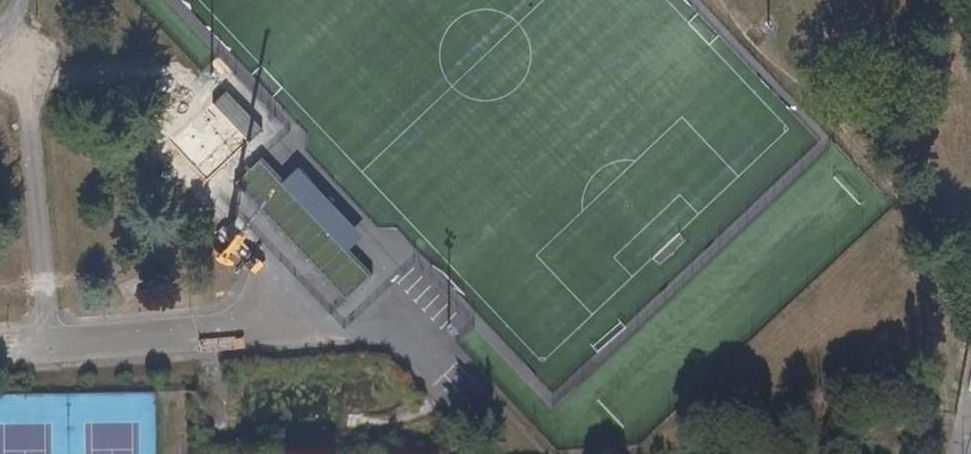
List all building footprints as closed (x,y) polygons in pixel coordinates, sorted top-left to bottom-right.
[(366,234),(300,165),(284,180),(350,249),(366,234)]
